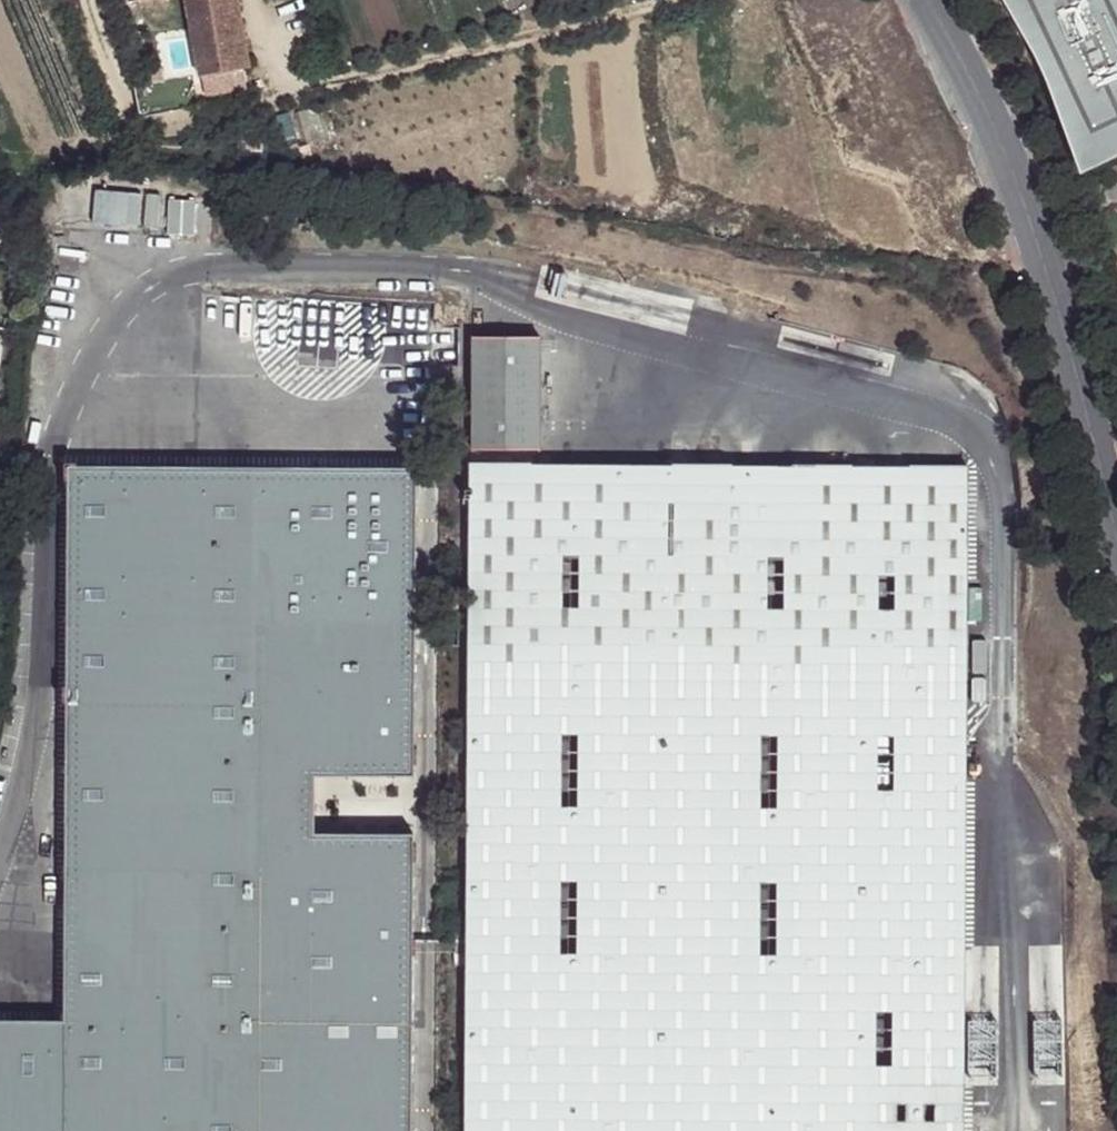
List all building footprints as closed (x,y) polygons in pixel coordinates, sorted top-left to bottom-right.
[(127,9),(165,0),(126,0),(127,9)] [(193,66),(196,71),(197,98),(254,91),(242,0),(181,0),(193,66)] [(1017,4),(1006,8),(1031,49),(1046,83),(1045,84),(1057,129),(1068,125),(1075,144),(1116,127),(1116,0),(1015,0),(1017,4)] [(142,194),(93,189),(88,225),(140,228),(142,194)] [(163,194),(146,193),(144,230),(162,230),(163,194)] [(210,197),(168,198),(165,246),(209,246),(210,197)] [(288,301),(287,356),(426,359),(427,303),(288,301)] [(409,836),(310,835),(310,778),(410,777),(411,472),(62,471),(56,1024),(57,1130),(408,1130),(409,836)] [(955,825),(943,810),(892,851),(901,862),(891,870),(902,884),(894,890),(904,903),(892,912),(900,922),(946,886),(939,877),(952,867),(941,853),(950,846),(942,835),(955,825)] [(685,1022),(635,980),(623,995),(636,1005),(627,1016),(636,1024),(625,1037),(637,1047),(630,1056),(675,1093),(683,1083),(672,1074),(682,1061),(674,1055),(686,1041),(676,1033),(685,1022)] [(800,997),(788,982),(737,1023),(746,1034),(736,1041),(747,1055),(739,1062),(749,1074),(737,1084),(746,1094),(792,1058),(784,1048),(797,1039),(786,1025),(796,1018),(787,1007),(800,997)] [(474,988),(474,1027),(504,1027),(504,1045),(524,1045),(524,1009),(506,1010),(505,988),(474,988)] [(56,1024),(0,1022),(0,1130),(57,1130),(56,1024)] [(478,1036),(467,1050),(479,1061),(470,1071),(480,1079),(469,1092),(481,1102),(474,1111),(498,1130),(518,1130),(516,1129),(526,1116),(518,1110),(529,1096),(520,1088),(529,1077),(478,1036)]
